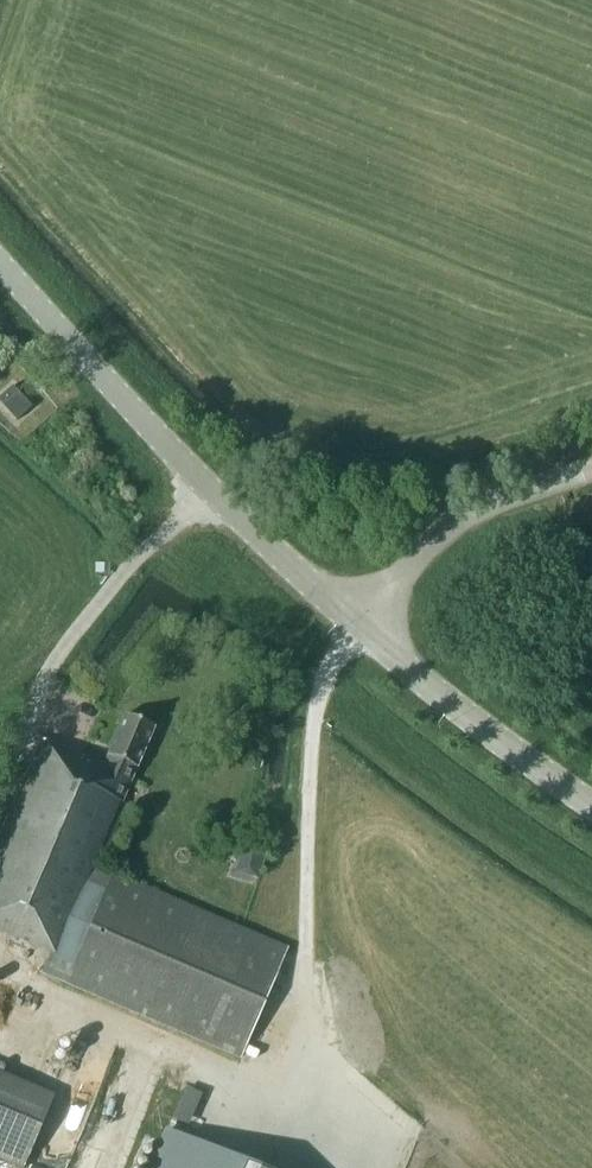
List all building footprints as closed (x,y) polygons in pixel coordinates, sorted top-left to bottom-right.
[(12,386),(0,396),(0,404),(15,421),(31,407),(12,386)] [(65,983),(239,1058),(287,948),(112,873),(98,867),(125,804),(121,803),(153,727),(125,715),(102,766),(41,740),(0,834),(0,932),(50,953),(42,974),(65,983)] [(244,847),(240,873),(265,877),(269,850),(244,847)] [(21,1167),(25,1167),(54,1096),(0,1073),(0,1159),(21,1167)] [(166,1131),(169,1133),(154,1167),(254,1167),(166,1131)]
